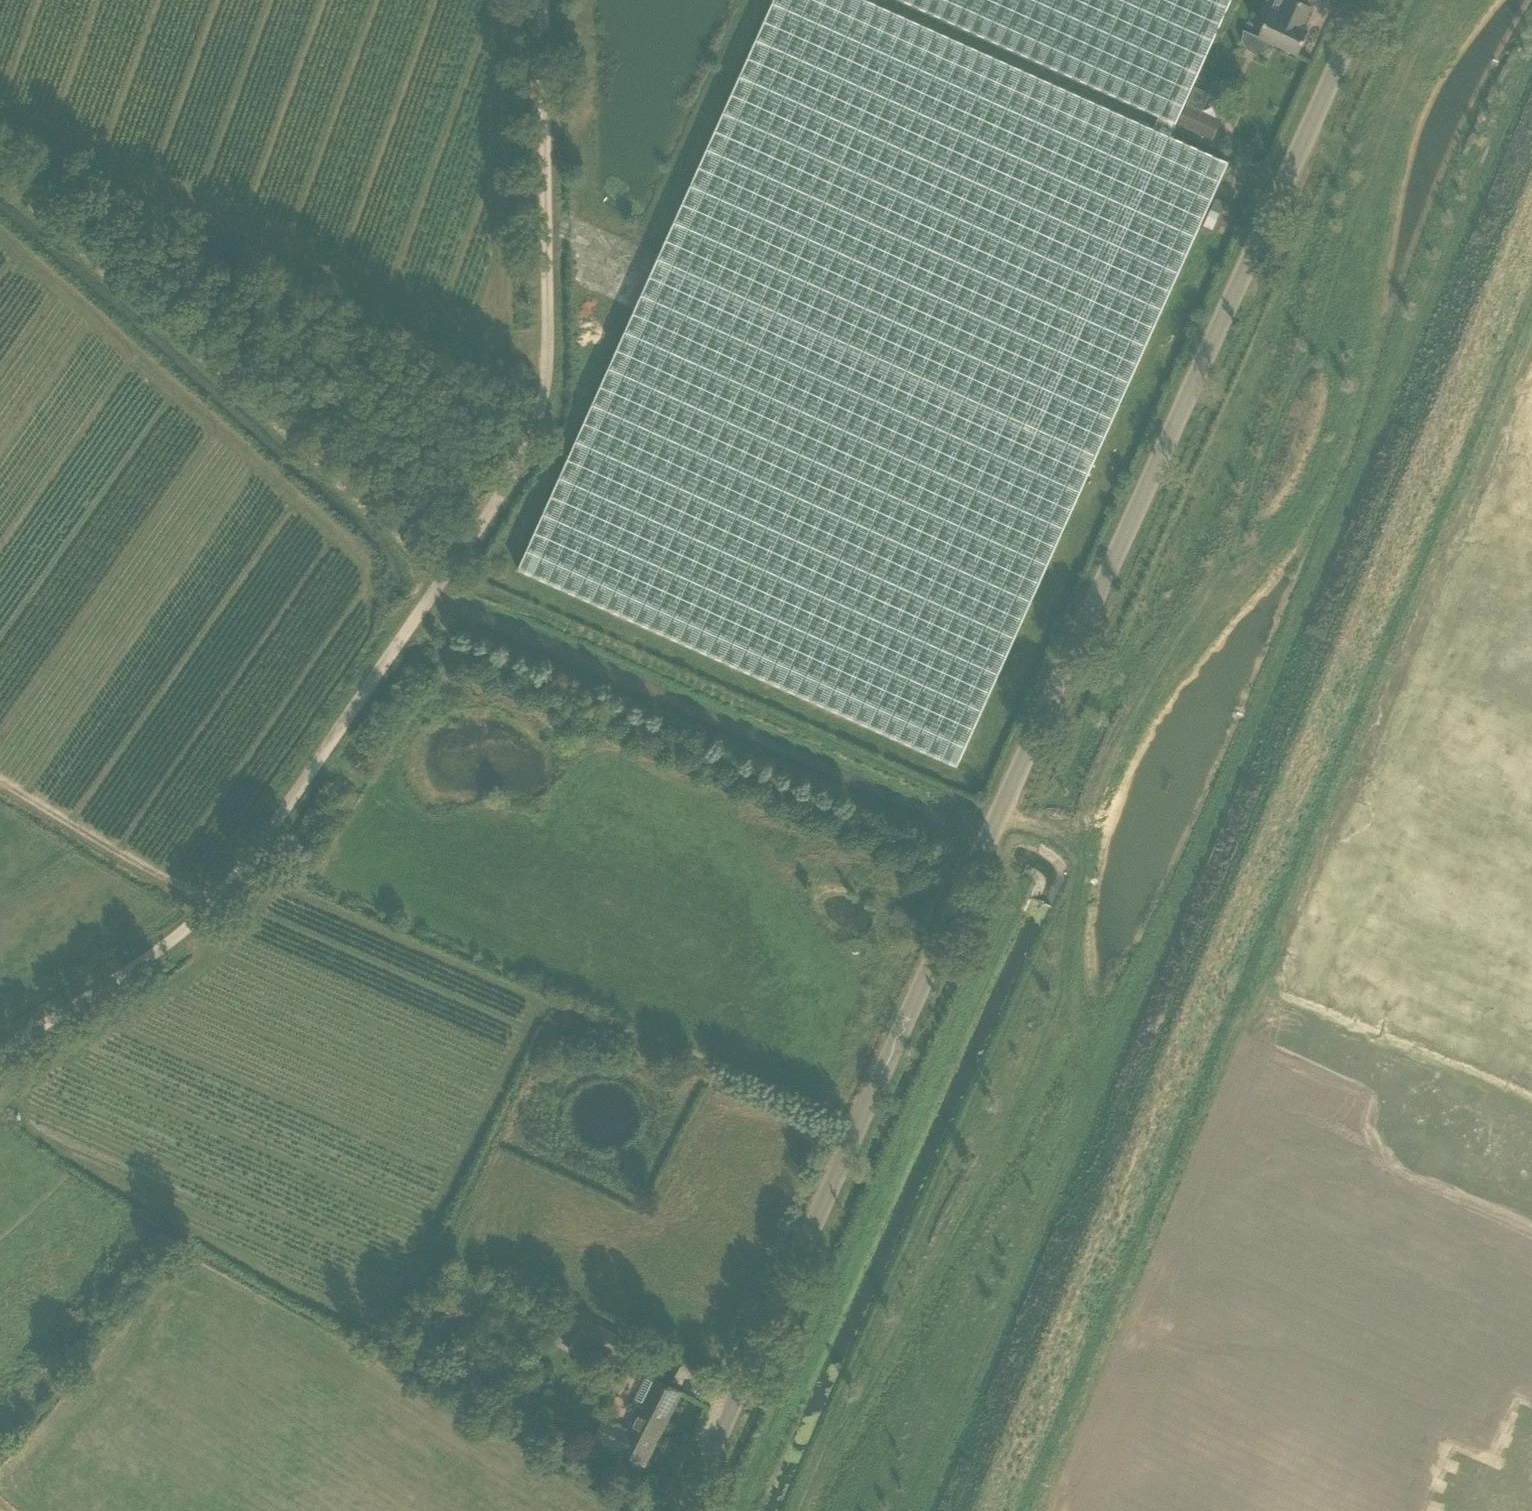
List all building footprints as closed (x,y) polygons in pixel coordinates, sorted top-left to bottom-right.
[(518,569),(958,767),(1229,163),(1170,137),(1176,124),(1160,116),(1154,130),(866,0),(774,0),(518,569)] [(1160,116),(1176,124),(1232,0),(900,0),(1160,116)] [(1312,7),(1297,0),(1285,0),(1280,11),(1272,8),(1259,37),(1298,55),(1309,31),(1302,28),(1312,7)] [(1178,124),(1213,141),(1223,120),(1187,103),(1178,124)] [(645,1469),(683,1392),(648,1373),(634,1403),(641,1407),(628,1431),(604,1418),(594,1437),(619,1451),(616,1455),(645,1469)]
